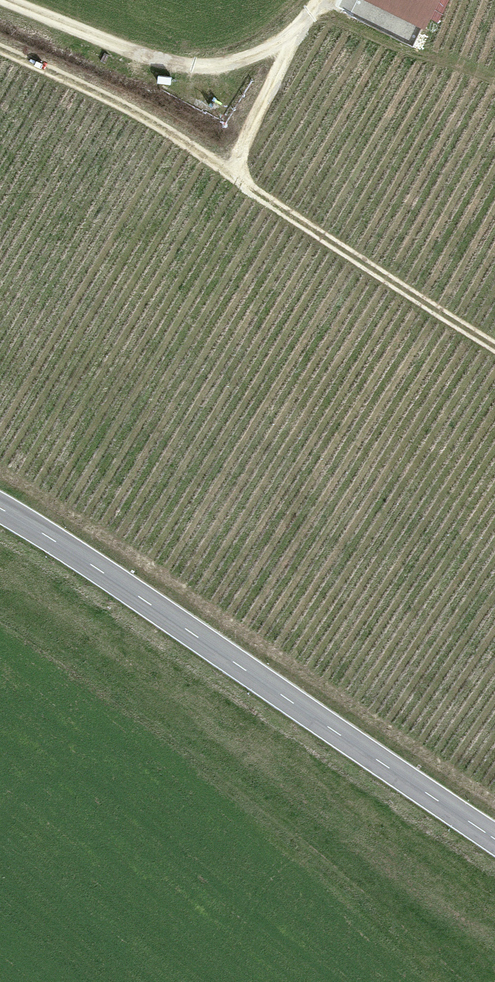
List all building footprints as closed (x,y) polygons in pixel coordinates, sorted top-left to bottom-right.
[(424,28),(439,0),(368,0),(424,28)]
